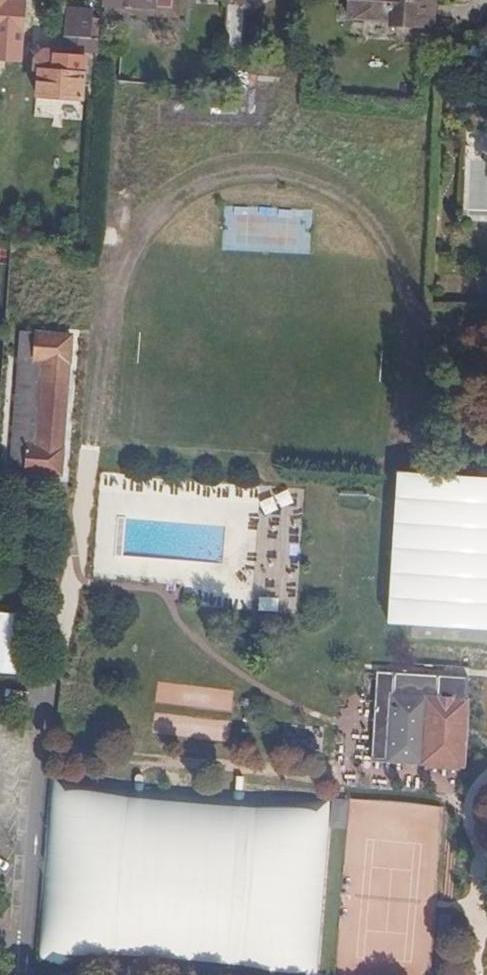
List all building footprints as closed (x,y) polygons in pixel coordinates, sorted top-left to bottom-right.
[(244,51),(248,0),(229,0),(226,50),(244,51)] [(420,0),(351,0),(350,18),(391,21),(392,25),(395,26),(395,28),(400,32),(409,32),(415,26),(433,28),(435,1),(420,0)] [(69,37),(92,39),(94,12),(67,9),(65,37),(69,37)] [(98,54),(99,40),(92,39),(69,37),(68,51),(98,54)] [(58,52),(45,51),(35,59),(34,71),(39,72),(38,96),(84,100),(87,58),(58,56),(58,52)] [(14,235),(14,227),(0,224),(0,233),(14,235)] [(13,241),(13,238),(14,235),(0,233),(0,238),(13,241)] [(71,364),(73,337),(24,333),(13,471),(61,475),(64,448),(63,448),(70,364),(71,364)] [(395,686),(377,685),(375,720),(392,721),(390,763),(464,767),(468,702),(394,697),(395,686)]
